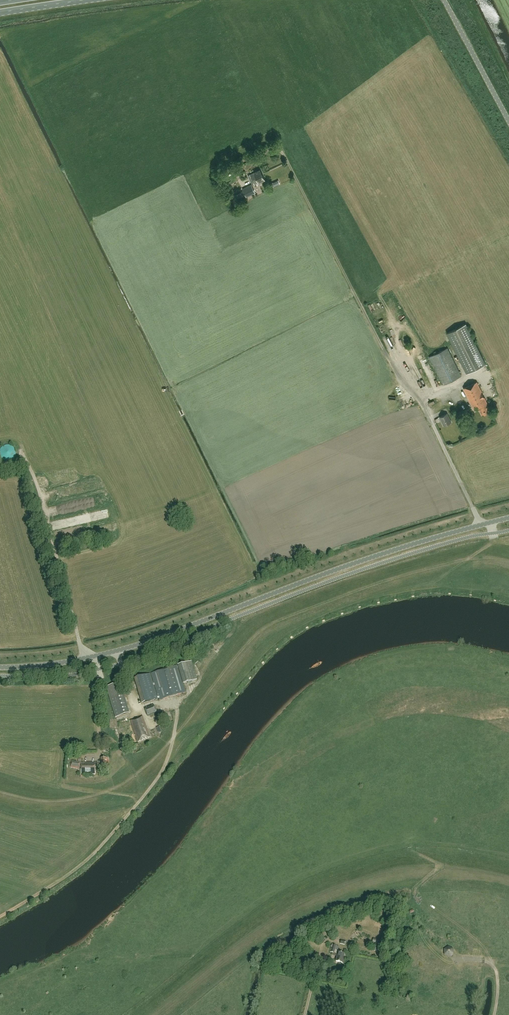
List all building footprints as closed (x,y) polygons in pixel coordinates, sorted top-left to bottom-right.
[(250,181),(262,175),(260,170),(250,175),(251,177),(249,178),(250,181)] [(265,180),(262,175),(250,181),(252,184),(254,183),(255,185),(265,180)] [(251,195),(255,193),(251,185),(247,187),(251,195)] [(251,195),(247,187),(242,189),(246,197),(251,195)] [(237,201),(243,197),(238,190),(232,194),(237,201)] [(447,333),(467,373),(486,364),(466,323),(447,333)] [(443,385),(461,376),(448,348),(429,357),(443,385)] [(482,415),(491,411),(487,404),(476,382),(463,389),(475,411),(479,408),(482,415)] [(375,410),(358,415),(359,420),(376,414),(375,410)] [(444,425),(452,421),(447,413),(440,417),(444,425)] [(0,450),(0,457),(2,459),(4,461),(6,462),(8,462),(11,461),(13,459),(14,457),(15,455),(15,452),(15,450),(13,448),(11,446),(9,446),(6,446),(4,446),(2,448),(0,450)] [(191,661),(178,665),(151,673),(160,700),(186,692),(183,684),(197,680),(191,661)] [(142,704),(158,699),(151,673),(134,679),(142,704)] [(116,717),(129,713),(120,683),(107,687),(116,717)] [(147,716),(157,712),(154,705),(145,709),(147,716)] [(138,742),(151,737),(143,716),(130,721),(138,742)] [(81,762),(72,761),(71,768),(80,769),(81,762)] [(91,769),(91,773),(96,773),(96,762),(81,762),(81,773),(86,773),(85,769),(91,769)] [(375,943),(373,950),(378,952),(379,949),(381,950),(383,945),(375,943)] [(331,947),(332,947),(331,952),(338,954),(336,961),(345,964),(346,959),(344,959),(345,954),(340,952),(340,951),(335,950),(336,945),(333,944),(333,945),(332,945),(331,947)] [(449,956),(453,954),(452,949),(448,947),(445,950),(445,954),(449,956)]
